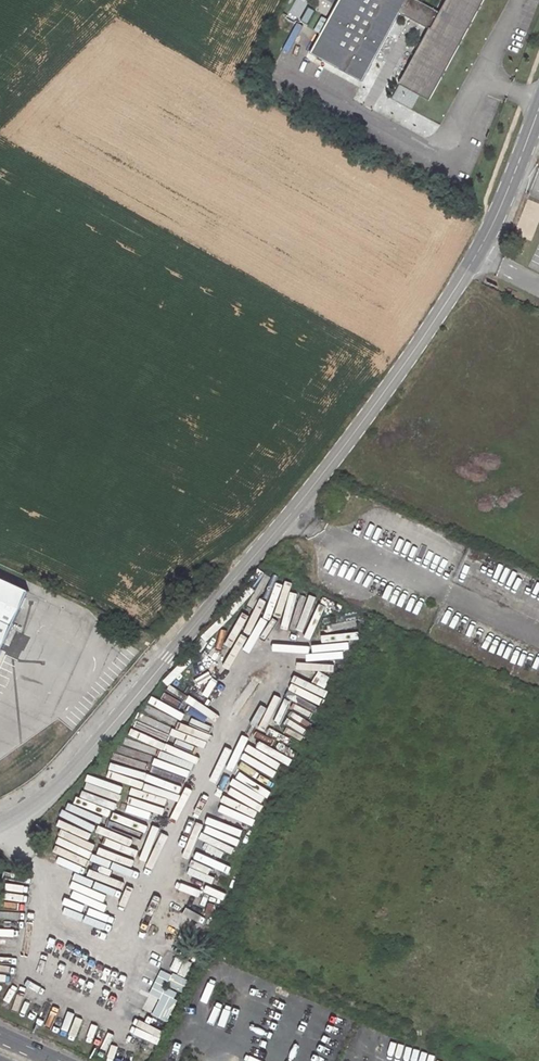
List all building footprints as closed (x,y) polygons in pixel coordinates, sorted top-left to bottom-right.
[(313,54),(364,82),(403,13),(433,30),(404,84),(431,98),(486,0),(451,0),(444,13),(421,0),(343,0),(313,54)] [(453,171),(435,161),(429,172),(447,182),(453,171)] [(28,592),(0,580),(0,653),(28,592)] [(161,970),(142,1010),(165,1021),(184,981),(161,970)]
